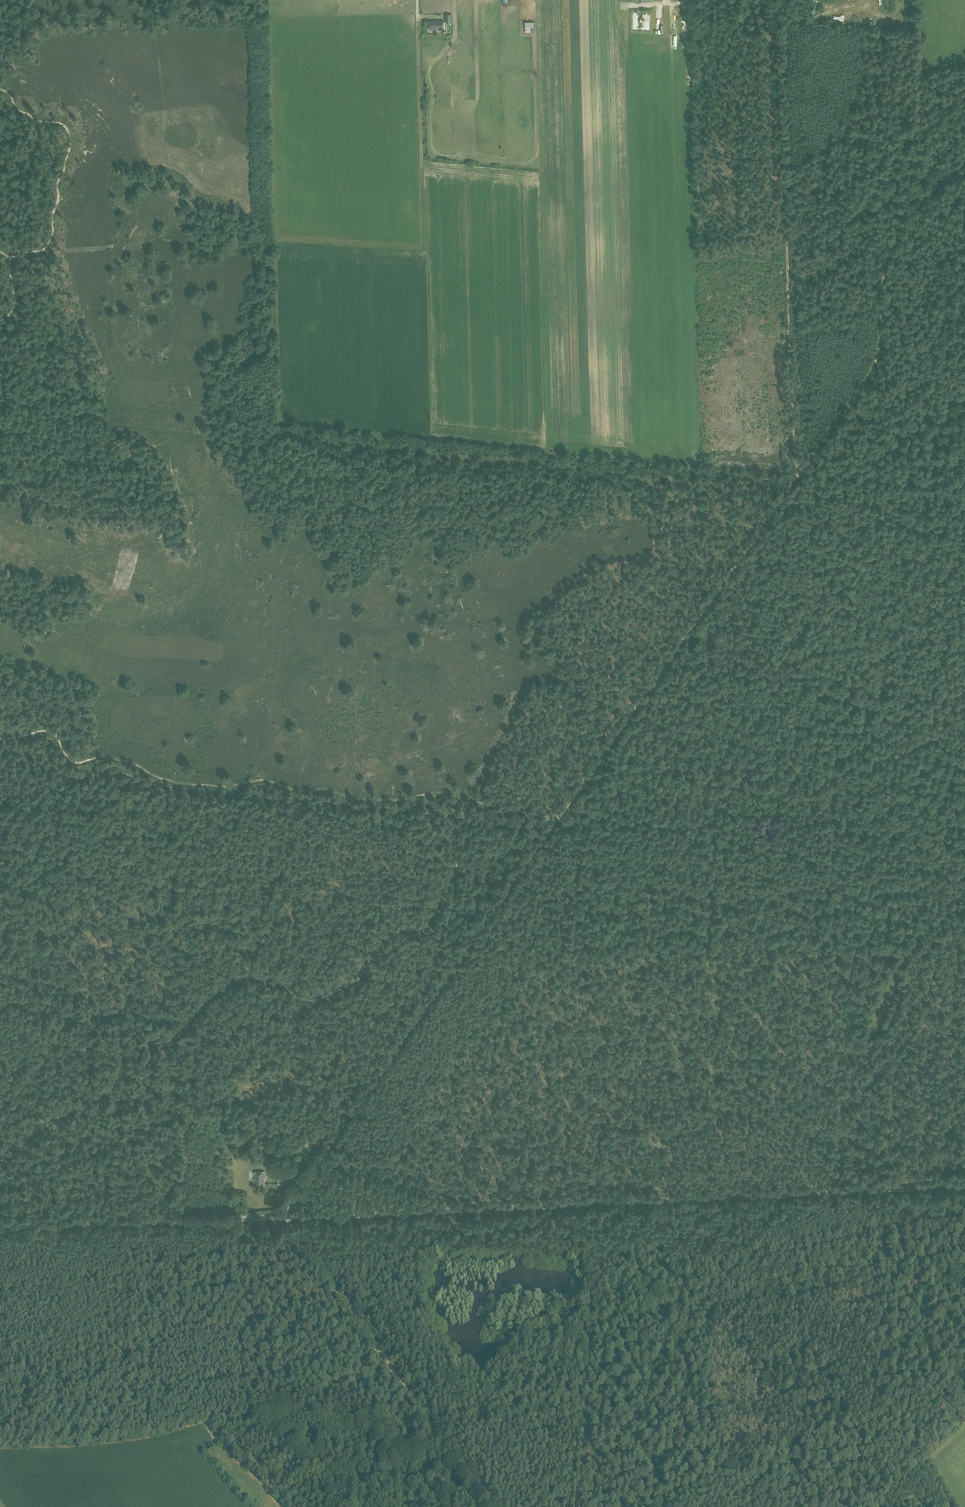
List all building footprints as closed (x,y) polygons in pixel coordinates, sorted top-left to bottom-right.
[(429,20),(429,29),(443,29),(443,20),(429,20)] [(254,1185),(265,1184),(265,1171),(253,1171),(254,1185)] [(278,1185),(288,1184),(288,1174),(277,1174),(278,1185)]
